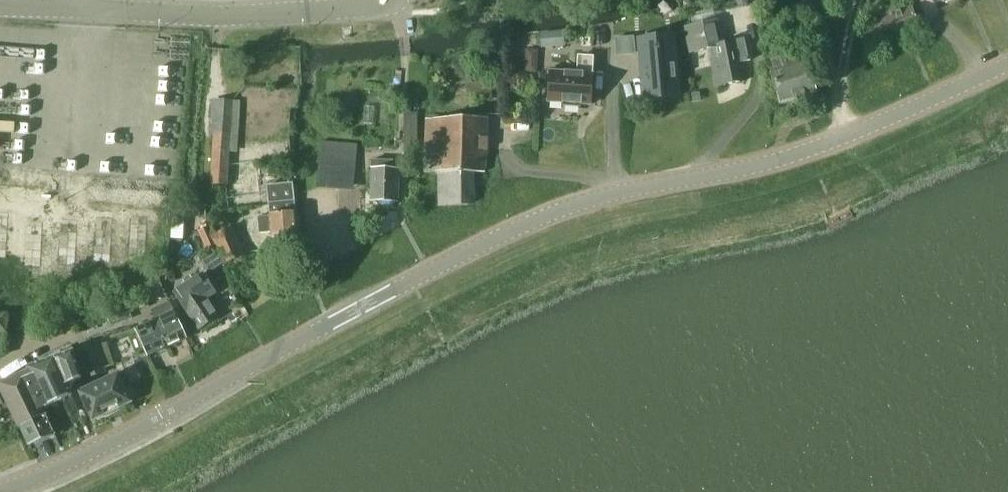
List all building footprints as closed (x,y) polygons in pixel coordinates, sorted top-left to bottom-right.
[(878,24),(860,32),(869,53),(921,30),(912,10),(907,12),(903,3),(875,15),(878,24)] [(718,21),(684,29),(690,54),(707,50),(716,88),(745,82),(741,64),(750,62),(749,58),(748,58),(744,40),(729,43),(729,44),(724,45),(718,21)] [(614,40),(616,55),(634,54),(632,38),(614,40)] [(654,49),(641,50),(645,100),(647,100),(675,97),(676,98),(671,48),(659,49),(658,47),(654,47),(654,49)] [(551,73),(549,103),(563,104),(562,106),(580,108),(580,105),(590,105),(592,76),(591,76),(592,59),(578,58),(577,75),(551,73)] [(806,66),(772,77),(781,105),(816,94),(806,66)] [(228,185),(231,116),(232,102),(212,101),(211,115),(210,133),(214,134),(211,184),(228,185)] [(417,114),(403,114),(404,154),(417,154),(417,114)] [(425,155),(424,173),(436,174),(440,174),(440,206),(473,203),(473,173),(485,173),(488,119),(427,120),(425,155)] [(321,157),(318,186),(353,189),(356,160),(321,157)] [(372,161),(371,201),(397,202),(398,172),(392,171),(392,161),(372,161)] [(270,215),(270,217),(257,218),(259,234),(271,233),(273,248),(299,246),(296,213),(294,194),(293,184),(289,185),(282,185),(266,187),(267,196),(269,215),(270,215)] [(209,255),(218,250),(213,238),(208,228),(199,232),(209,255)] [(213,238),(218,250),(224,263),(243,254),(232,229),(213,238)] [(198,329),(218,317),(207,299),(215,294),(202,275),(193,281),(190,276),(183,281),(186,285),(174,293),(198,329)] [(141,299),(142,299),(162,290),(157,278),(138,287),(135,288),(141,299)] [(155,322),(167,347),(186,338),(170,303),(152,311),(157,321),(155,322)] [(149,356),(167,347),(155,322),(137,330),(149,356)] [(98,344),(77,351),(87,380),(107,373),(98,344)] [(30,374),(27,375),(43,410),(72,397),(70,391),(75,382),(83,379),(73,352),(28,369),(30,374)] [(0,385),(0,388),(9,412),(11,411),(19,428),(21,427),(30,446),(55,436),(43,410),(27,375),(0,385)] [(118,376),(80,394),(93,420),(131,402),(118,376)] [(3,414),(9,412),(0,388),(0,407),(3,414)]
